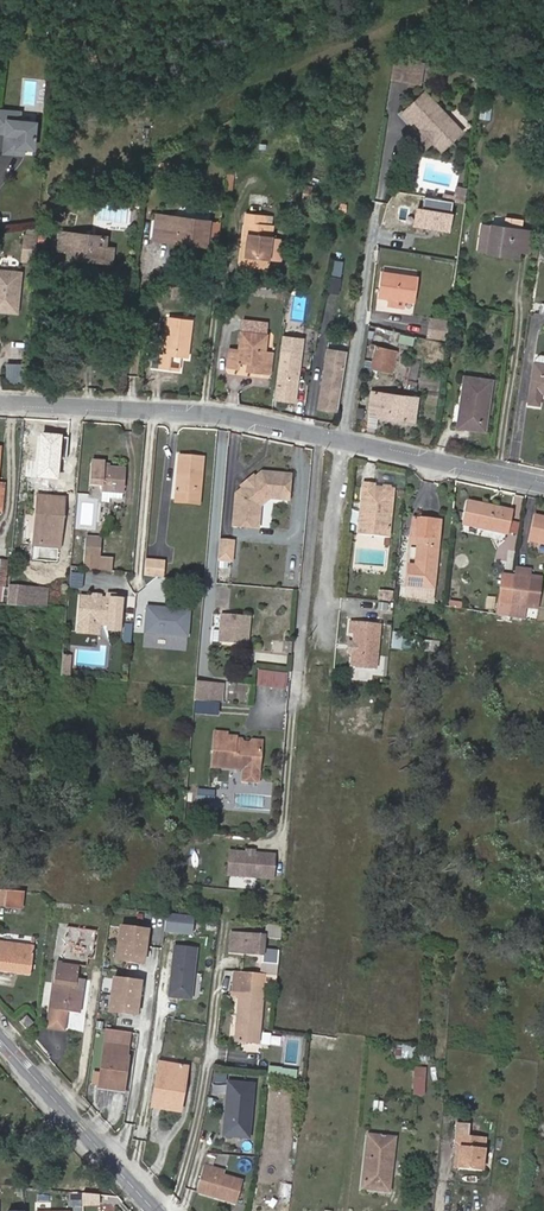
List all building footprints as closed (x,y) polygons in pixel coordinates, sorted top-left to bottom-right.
[(420,67),(389,63),(386,82),(417,86),(420,67)] [(479,73),(467,71),(465,78),(478,80),(479,73)] [(411,123),(420,132),(432,143),(441,152),(460,133),(421,96),(400,118),(409,126),(411,123)] [(492,107),(481,106),(480,117),(490,119),(492,107)] [(0,109),(0,131),(7,131),(5,151),(21,152),(21,149),(25,146),(34,147),(37,121),(9,119),(9,110),(0,109)] [(9,110),(9,119),(20,119),(21,111),(9,110)] [(432,143),(420,132),(414,139),(425,150),(432,143)] [(458,196),(458,202),(466,203),(468,191),(459,190),(458,196)] [(422,211),(421,224),(448,228),(450,214),(422,211)] [(173,225),(174,216),(156,213),(154,223),(173,225)] [(251,255),(274,258),(286,259),(287,241),(276,240),(278,217),(251,215),(249,235),(253,235),(251,255)] [(205,219),(174,216),(173,225),(154,223),(153,239),(171,241),(172,237),(189,239),(188,243),(202,245),(205,219)] [(505,227),(482,224),(478,250),(518,256),(519,250),(522,230),(524,220),(506,218),(505,227)] [(211,220),(205,219),(202,245),(208,246),(211,220)] [(531,231),(522,230),(519,250),(528,251),(531,231)] [(68,251),(70,233),(61,232),(59,250),(68,251)] [(377,232),(375,248),(408,251),(409,235),(377,232)] [(104,258),(105,247),(106,237),(70,233),(68,251),(67,258),(93,261),(94,257),(104,258)] [(33,261),(36,236),(24,234),(21,259),(33,261)] [(273,266),(274,258),(251,255),(253,235),(249,235),(246,264),(273,266)] [(114,248),(105,247),(104,258),(94,257),(93,261),(113,263),(114,248)] [(341,276),(344,261),(334,259),(331,274),(341,276)] [(0,269),(0,311),(17,313),(21,271),(0,269)] [(390,297),(400,299),(406,299),(413,300),(416,277),(383,273),(379,296),(390,297)] [(342,279),(327,277),(325,291),(339,293),(342,279)] [(205,292),(206,283),(201,282),(191,282),(191,291),(205,292)] [(231,284),(229,294),(238,295),(239,285),(231,284)] [(284,297),(292,298),(293,288),(285,287),(284,297)] [(304,320),(306,296),(295,295),(292,319),(304,320)] [(399,307),(400,299),(390,297),(389,305),(399,307)] [(191,339),(193,340),(196,319),(172,316),(167,353),(164,352),(163,358),(173,359),(174,355),(190,358),(192,347),(190,347),(191,339)] [(433,335),(448,338),(450,321),(435,319),(433,335)] [(255,372),(267,374),(272,336),(249,333),(247,352),(235,350),(233,367),(244,368),(245,364),(256,365),(255,372)] [(399,343),(412,345),(413,336),(400,334),(399,343)] [(287,337),(285,351),(279,398),(300,401),(309,340),(287,337)] [(391,372),(397,353),(377,347),(372,367),(391,372)] [(535,362),(543,363),(543,355),(536,354),(535,362)] [(173,359),(163,358),(161,366),(172,368),(173,359)] [(417,379),(419,360),(413,359),(411,378),(417,379)] [(321,408),(340,411),(347,364),(328,362),(321,408)] [(529,402),(540,404),(542,391),(543,392),(543,363),(535,362),(529,402)] [(21,385),(23,365),(7,365),(6,385),(21,385)] [(467,403),(463,427),(485,430),(491,381),(465,377),(462,402),(467,403)] [(415,421),(417,398),(372,392),(370,410),(379,411),(379,417),(415,421)] [(459,426),(463,427),(467,403),(462,402),(459,426)] [(379,411),(370,410),(368,425),(378,426),(379,417),(379,411)] [(59,481),(63,435),(40,433),(36,479),(59,481)] [(177,492),(200,494),(203,458),(180,456),(177,492)] [(124,492),(126,469),(105,467),(105,463),(92,461),(90,484),(104,486),(103,502),(110,503),(111,498),(123,499),(123,492),(124,492)] [(236,493),(234,524),(245,525),(246,517),(252,517),(259,511),(260,505),(270,497),(288,499),(290,474),(262,472),(236,493)] [(375,485),(365,483),(361,516),(360,529),(372,530),(372,535),(390,536),(394,490),(375,488),(375,485)] [(0,485),(0,509),(7,510),(9,486),(0,485)] [(199,504),(200,494),(177,492),(176,501),(199,504)] [(65,498),(39,496),(35,544),(60,546),(65,498)] [(464,523),(506,533),(511,511),(469,502),(464,523)] [(246,517),(245,525),(258,527),(259,511),(252,517),(246,517)] [(536,517),(531,539),(543,542),(543,519),(536,517)] [(408,585),(435,587),(441,521),(414,518),(412,536),(419,537),(416,565),(410,565),(408,585)] [(103,537),(87,535),(84,568),(96,570),(97,555),(101,556),(103,537)] [(235,540),(220,538),(219,558),(234,560),(235,540)] [(101,556),(97,555),(96,570),(100,570),(111,571),(112,557),(101,556)] [(144,575),(162,577),(163,561),(146,559),(144,575)] [(509,616),(511,604),(515,575),(502,573),(497,614),(509,616)] [(524,619),(529,577),(515,575),(511,604),(509,616),(524,619)] [(9,587),(8,605),(24,606),(35,607),(36,589),(9,587)] [(36,589),(35,607),(47,607),(48,590),(36,589)] [(391,601),(392,591),(381,590),(380,600),(391,601)] [(100,598),(93,597),(81,596),(79,632),(99,633),(100,624),(121,626),(123,595),(108,594),(107,599),(100,598)] [(389,613),(390,604),(380,604),(379,612),(389,613)] [(191,611),(147,606),(144,634),(188,638),(191,611)] [(220,641),(247,644),(250,617),(223,615),(220,641)] [(351,622),(350,633),(355,633),(352,666),(375,668),(379,625),(351,622)] [(123,643),(131,643),(132,624),(124,624),(123,643)] [(422,641),(422,651),(439,651),(440,642),(422,641)] [(70,657),(62,656),(60,677),(68,677),(70,657)] [(288,670),(257,667),(256,683),(287,686),(288,670)] [(196,681),(194,700),(210,701),(211,683),(196,681)] [(343,735),(353,736),(354,724),(345,723),(343,735)] [(235,742),(236,737),(226,736),(226,733),(215,733),(212,765),(246,768),(246,781),(260,783),(264,744),(235,742)] [(232,781),(230,809),(268,811),(270,783),(232,781)] [(207,790),(199,790),(198,805),(206,806),(207,790)] [(277,855),(231,850),(229,874),(274,878),(277,855)] [(10,890),(0,889),(0,904),(7,905),(10,890)] [(10,890),(7,905),(23,907),(25,892),(10,890)] [(144,964),(149,929),(121,925),(116,960),(144,964)] [(281,939),(282,926),(269,925),(268,938),(281,939)] [(236,932),(235,947),(264,950),(266,935),(236,932)] [(17,973),(31,975),(34,945),(0,942),(0,971),(11,972),(11,969),(18,969),(17,973)] [(192,991),(197,948),(175,945),(170,988),(192,991)] [(58,984),(57,991),(55,1009),(57,1009),(71,1011),(81,1013),(84,988),(76,987),(78,965),(76,964),(77,952),(62,950),(61,962),(58,962),(54,983),(58,984)] [(237,984),(236,996),(240,996),(237,1041),(259,1042),(263,986),(259,986),(260,973),(235,971),(234,984),(237,984)] [(137,1013),(142,979),(114,975),(110,1010),(137,1013)] [(93,989),(84,988),(81,1013),(89,1013),(93,989)] [(191,999),(192,991),(170,988),(169,996),(191,999)] [(71,1011),(57,1009),(55,1021),(70,1023),(71,1011)] [(22,1021),(27,1028),(34,1022),(27,1015),(22,1021)] [(130,1032),(108,1029),(102,1073),(95,1072),(93,1083),(100,1084),(99,1088),(124,1092),(129,1057),(126,1057),(130,1032)] [(413,1044),(394,1044),(394,1057),(413,1057),(413,1044)] [(187,1067),(161,1062),(153,1107),(180,1111),(187,1067)] [(416,1068),(414,1095),(423,1096),(424,1069),(416,1068)] [(374,1102),(374,1110),(383,1111),(383,1102),(374,1102)] [(233,1134),(250,1135),(253,1107),(237,1105),(233,1134)] [(458,1134),(468,1135),(469,1125),(459,1124),(458,1134)] [(379,1188),(383,1134),(370,1133),(364,1186),(379,1188)] [(305,1134),(304,1143),(330,1146),(331,1137),(305,1134)] [(397,1136),(383,1134),(379,1188),(390,1189),(397,1136)] [(462,1147),(460,1168),(483,1171),(486,1137),(468,1135),(458,1134),(457,1146),(459,1146),(462,1147)] [(213,1172),(214,1167),(206,1165),(198,1191),(236,1203),(243,1181),(224,1175),(213,1172)] [(225,1170),(214,1167),(213,1172),(224,1175),(225,1170)] [(279,1195),(289,1197),(291,1182),(282,1181),(279,1195)] [(101,1195),(85,1193),(85,1203),(100,1205),(101,1195)]
